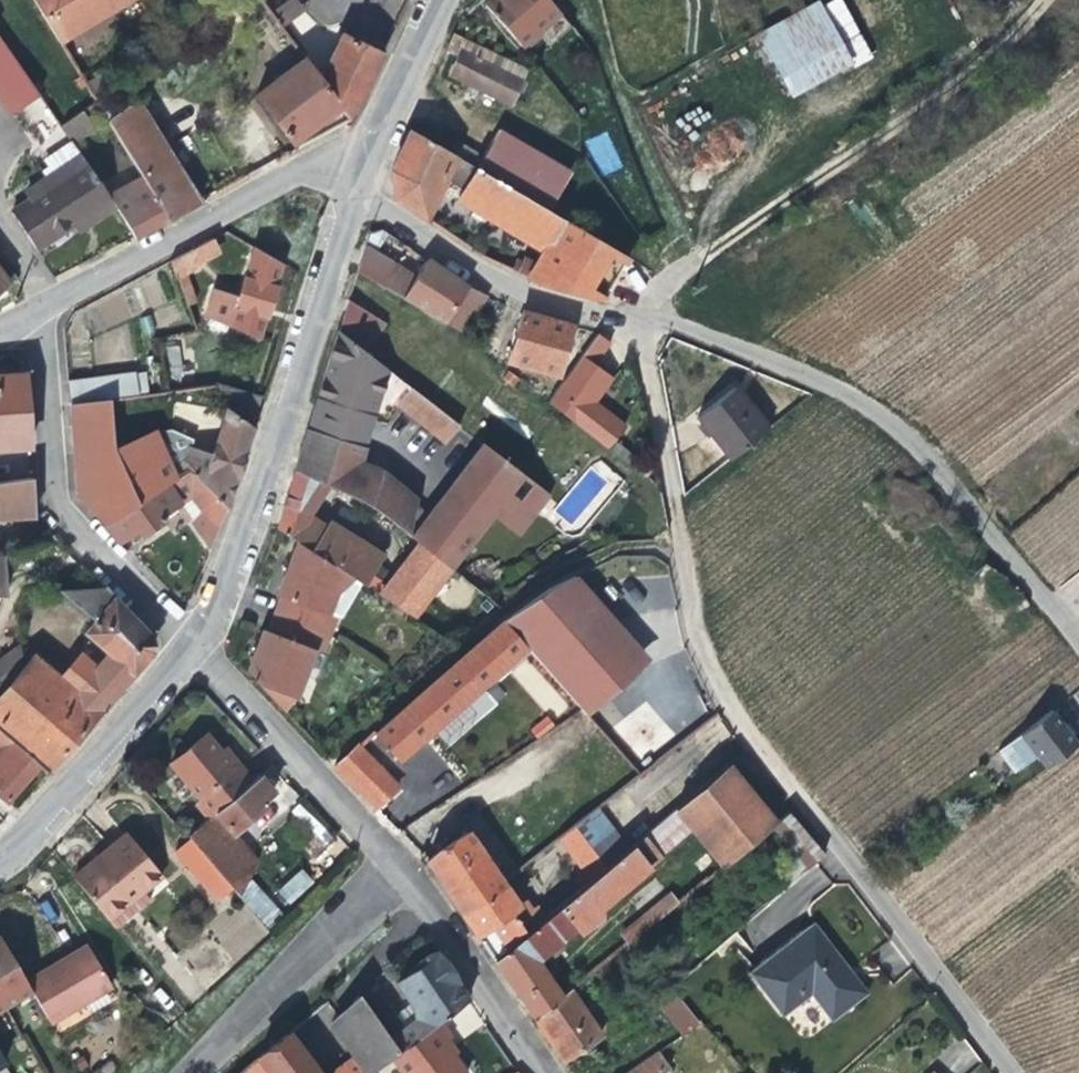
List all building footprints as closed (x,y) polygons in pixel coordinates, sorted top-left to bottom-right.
[(51,39),(115,0),(26,0),(51,39)] [(157,0),(115,0),(51,39),(62,58),(157,0)] [(305,8),(299,0),(285,0),(273,9),(284,23),(305,8)] [(365,14),(372,0),(358,0),(365,14)] [(509,51),(549,19),(534,0),(484,0),(474,8),(509,51)] [(831,50),(806,5),(748,38),(772,82),(831,50)] [(271,57),(286,46),(266,20),(258,27),(264,34),(257,39),(271,57)] [(355,38),(334,29),(309,77),(332,108),(343,121),(374,55),(352,44),(355,38)] [(471,92),(501,107),(520,72),(444,35),(436,54),(450,61),(441,77),(461,87),(471,92)] [(0,51),(0,117),(1,118),(32,97),(0,51)] [(332,108),(309,77),(294,58),(247,95),(285,143),(332,108)] [(471,92),(461,87),(455,97),(465,102),(471,92)] [(101,121),(130,168),(159,149),(131,102),(101,121)] [(86,129),(74,111),(52,126),(63,142),(64,144),(86,129)] [(608,131),(586,138),(599,176),(621,168),(608,131)] [(446,159),(401,132),(382,172),(386,199),(389,202),(414,219),(436,178),(446,159)] [(485,134),(463,169),(465,171),(539,214),(559,179),(485,134)] [(72,156),(64,144),(63,142),(30,163),(35,169),(29,173),(34,181),(72,156)] [(135,176),(161,219),(192,202),(159,149),(130,168),(135,176)] [(98,196),(72,156),(34,181),(14,195),(17,200),(0,211),(0,214),(24,249),(61,225),(59,221),(75,211),(81,220),(104,205),(98,196)] [(465,171),(463,169),(446,159),(436,178),(454,190),(465,171)] [(538,243),(551,222),(539,214),(465,171),(454,190),(450,196),(482,216),(488,213),(538,243)] [(161,219),(135,176),(98,196),(104,205),(126,238),(161,219)] [(488,213),(482,216),(450,196),(446,202),(532,253),(538,243),(488,213)] [(81,220),(75,211),(59,221),(61,225),(65,230),(81,220)] [(532,253),(525,266),(517,280),(535,288),(594,302),(618,261),(551,222),(538,243),(532,253)] [(214,254),(207,239),(186,249),(194,264),(214,254)] [(194,264),(186,249),(164,261),(170,281),(172,282),(180,306),(189,302),(180,276),(196,269),(194,264)] [(250,339),(274,264),(248,249),(232,305),(211,293),(201,318),(250,339)] [(365,284),(374,256),(355,250),(348,273),(365,284)] [(499,271),(517,280),(525,266),(513,259),(509,265),(505,263),(499,271)] [(387,260),(372,288),(411,312),(418,302),(400,290),(409,275),(387,260)] [(418,260),(409,275),(400,290),(418,302),(411,312),(432,325),(433,324),(457,286),(418,260)] [(448,334),(475,295),(457,286),(433,324),(448,334)] [(340,299),(330,331),(356,351),(376,326),(340,299)] [(560,327),(511,313),(498,359),(548,373),(560,327)] [(356,351),(330,331),(309,398),(364,416),(376,377),(390,388),(395,382),(356,351)] [(604,346),(586,334),(537,403),(598,451),(615,429),(584,404),(604,380),(587,366),(604,346)] [(182,375),(180,343),(167,343),(169,376),(182,375)] [(99,401),(125,398),(121,373),(60,382),(62,406),(99,401)] [(20,450),(15,375),(0,376),(0,451),(20,450)] [(220,410),(244,427),(253,398),(210,388),(213,405),(220,410)] [(439,432),(446,423),(404,389),(389,406),(404,418),(413,407),(424,416),(416,428),(427,437),(433,428),(439,432)] [(721,464),(757,436),(722,392),(687,420),(721,464)] [(125,398),(99,401),(101,415),(132,411),(131,403),(136,402),(136,396),(125,398)] [(364,416),(309,398),(300,427),(354,445),(364,416)] [(101,415),(99,401),(62,406),(68,499),(95,528),(124,508),(106,449),(101,415)] [(175,401),(172,416),(195,420),(198,406),(175,401)] [(424,416),(413,407),(404,418),(416,428),(424,416)] [(147,432),(106,449),(124,508),(182,470),(206,494),(219,509),(244,427),(220,410),(206,455),(183,448),(177,464),(178,466),(166,474),(147,432)] [(354,445),(300,427),(299,431),(353,449),(354,445)] [(287,471),(318,487),(372,514),(402,538),(421,514),(375,476),(348,467),(354,449),(353,449),(299,431),(287,471)] [(411,545),(441,569),(482,516),(513,476),(475,445),(421,514),(402,538),(411,545)] [(182,470),(124,508),(95,528),(111,545),(130,533),(134,538),(157,522),(154,517),(167,508),(186,496),(198,515),(211,529),(219,509),(206,494),(182,470)] [(269,529),(291,544),(344,579),(353,586),(355,586),(373,560),(321,526),(318,530),(299,516),(318,487),(287,471),(269,529)] [(508,536),(539,497),(513,476),(482,516),(508,536)] [(25,518),(22,480),(0,484),(0,522),(25,518)] [(204,549),(211,529),(198,515),(186,496),(167,508),(204,549)] [(329,597),(344,579),(291,544),(269,596),(274,599),(268,617),(324,638),(330,623),(321,619),(329,597)] [(455,580),(441,569),(411,545),(370,597),(418,629),(455,580)] [(540,588),(494,621),(518,648),(577,714),(626,670),(608,650),(604,620),(566,577),(540,588)] [(353,586),(344,579),(329,597),(321,619),(330,623),(334,625),(353,586)] [(91,673),(48,635),(28,659),(92,715),(143,656),(142,639),(96,591),(52,592),(90,625),(80,636),(103,659),(91,673)] [(1069,608),(1078,621),(1078,600),(1069,608)] [(324,638),(268,617),(262,631),(256,629),(237,674),(276,714),(288,704),(308,655),(316,658),(324,638)] [(390,762),(518,648),(494,621),(366,735),(390,762)] [(39,776),(92,715),(28,659),(0,692),(0,742),(32,770),(39,776)] [(1037,773),(1069,748),(1044,713),(1010,739),(1037,773)] [(707,745),(729,736),(720,717),(699,727),(707,745)] [(181,805),(196,823),(244,784),(225,761),(217,766),(203,749),(192,734),(159,763),(187,800),(181,805)] [(32,770),(0,742),(0,806),(32,770)] [(217,766),(225,761),(210,743),(203,749),(217,766)] [(390,791),(349,747),(326,768),(367,812),(390,791)] [(767,826),(779,816),(731,758),(720,767),(767,826)] [(668,812),(715,869),(761,831),(767,826),(720,767),(668,812)] [(265,794),(252,777),(244,784),(196,823),(180,836),(183,839),(197,856),(224,890),(232,899),(250,867),(224,835),(258,807),(255,803),(265,794)] [(767,826),(761,831),(784,859),(796,874),(814,858),(779,816),(767,826)] [(551,844),(582,884),(596,872),(578,849),(594,836),(581,820),(551,844)] [(418,865),(453,916),(495,889),(459,836),(418,865)] [(134,898),(154,882),(119,838),(66,881),(93,914),(126,888),(134,898)] [(168,851),(182,869),(197,856),(183,839),(168,851)] [(652,861),(634,840),(596,872),(582,884),(518,937),(500,953),(490,961),(486,964),(527,1023),(552,1002),(529,967),(569,933),(572,937),(591,921),(594,912),(652,861)] [(209,903),(224,890),(197,856),(182,869),(209,903)] [(780,888),(796,874),(784,859),(767,873),(780,888)] [(289,905),(315,882),(302,868),(276,891),(289,905)] [(134,898),(126,888),(93,914),(103,926),(136,900),(134,898)] [(495,889),(453,916),(469,939),(472,936),(483,929),(500,953),(518,937),(504,916),(511,911),(495,889)] [(671,905),(663,896),(637,916),(614,937),(621,946),(671,905)] [(827,964),(835,958),(810,925),(742,976),(775,1020),(804,997),(827,1025),(857,1002),(827,964)] [(490,961),(500,953),(483,929),(472,936),(490,961)] [(20,987),(17,989),(23,999),(41,1029),(76,1006),(74,1003),(100,986),(96,979),(89,971),(83,961),(76,951),(20,987)] [(397,1032),(383,1013),(368,1024),(391,1056),(431,1025),(461,1003),(428,954),(406,969),(409,973),(389,987),(407,1012),(408,1023),(397,1032)] [(857,1002),(865,996),(835,958),(827,964),(857,1002)] [(17,989),(0,961),(0,1013),(23,999),(17,989)] [(691,1025),(662,989),(646,1000),(674,1036),(691,1025)] [(593,1039),(562,994),(552,1002),(527,1023),(555,1065),(593,1039)] [(368,1024),(352,1000),(324,1028),(347,1061),(355,1072),(369,1072),(384,1062),(391,1056),(368,1024)] [(470,1002),(448,1017),(463,1038),(485,1023),(470,1002)] [(443,1043),(431,1025),(391,1056),(384,1062),(392,1072),(451,1072),(433,1048),(443,1043)] [(281,1038),(250,1062),(258,1072),(307,1072),(281,1038)] [(656,1065),(648,1054),(621,1072),(645,1072),(656,1065)] [(347,1061),(332,1072),(355,1072),(347,1061)] [(250,1062),(242,1068),(245,1072),(258,1072),(250,1062)]
